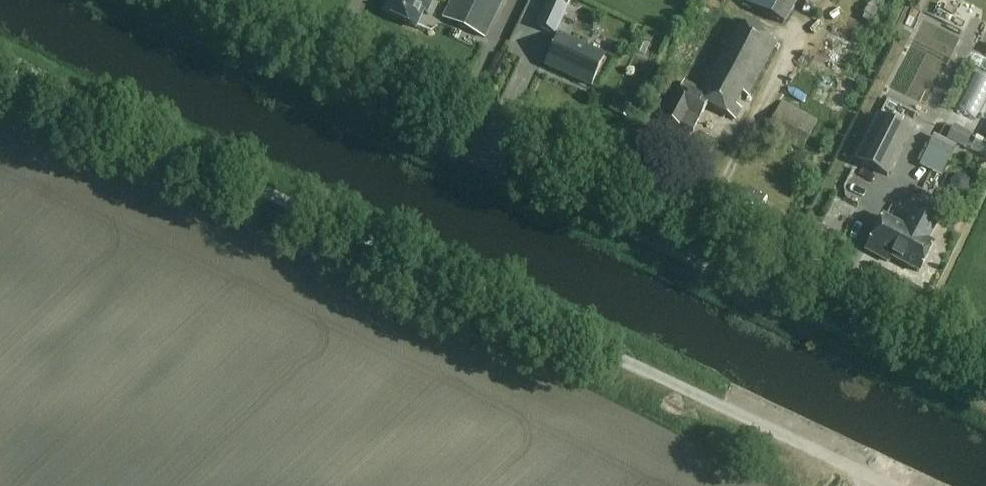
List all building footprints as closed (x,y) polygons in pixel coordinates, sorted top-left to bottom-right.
[(383,10),(417,26),(423,13),(426,14),(433,0),(388,0),(383,10)] [(502,0),(454,0),(445,18),(484,37),(502,0)] [(555,35),(567,8),(549,0),(537,27),(555,35)] [(797,0),(744,0),(743,3),(784,24),(797,0)] [(749,97),(776,44),(733,21),(697,90),(683,83),(664,120),(679,128),(679,127),(692,134),(706,107),(735,122),(742,108),(737,105),(743,94),(749,97)] [(589,84),(601,55),(556,36),(543,65),(589,84)] [(828,36),(810,77),(823,83),(814,102),(838,112),(848,89),(845,88),(861,50),(828,36)] [(624,104),(619,114),(627,119),(633,109),(624,104)] [(802,153),(818,122),(784,104),(768,135),(802,153)] [(889,178),(912,132),(879,116),(856,162),(889,178)] [(954,127),(948,139),(965,148),(971,136),(954,127)] [(928,176),(941,183),(948,168),(935,162),(928,176)] [(956,177),(951,182),(951,190),(956,195),(964,195),(969,190),(969,182),(964,177),(956,177)] [(890,259),(918,273),(933,245),(927,242),(934,228),(911,216),(904,230),(882,219),(865,252),(887,264),(890,259)]
